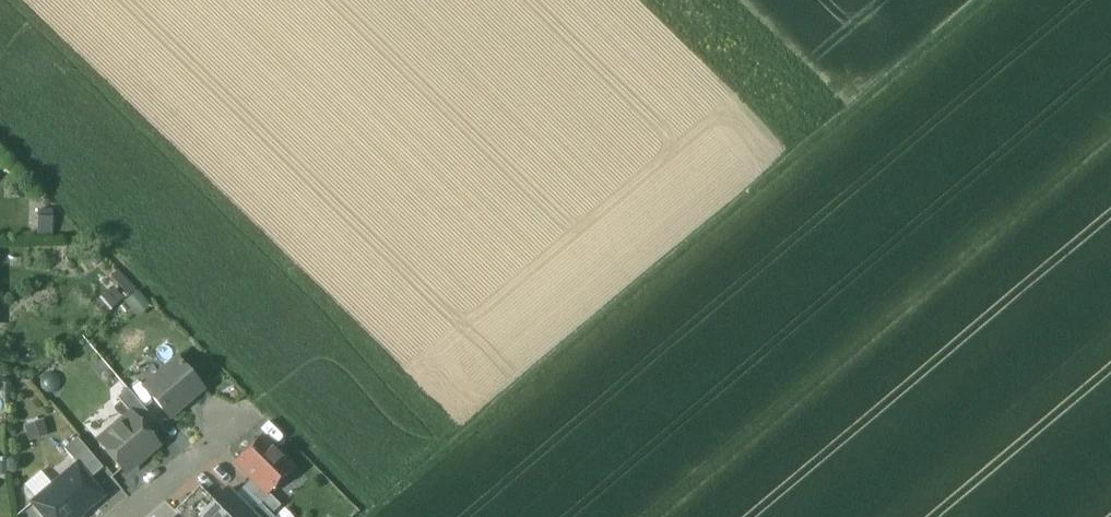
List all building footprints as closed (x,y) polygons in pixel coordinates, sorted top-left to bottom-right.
[(126,296),(133,313),(149,306),(141,289),(126,296)] [(203,389),(177,359),(144,387),(169,418),(203,389)] [(153,419),(127,389),(117,398),(131,414),(131,413),(143,427),(153,419)] [(131,414),(112,430),(108,429),(103,434),(103,438),(98,442),(124,473),(158,444),(143,427),(131,413),(131,414)] [(74,467),(87,481),(103,466),(75,436),(59,451),(74,467)] [(292,469),(260,438),(236,461),(252,477),(268,493),(292,469)] [(33,505),(44,516),(84,516),(104,499),(87,481),(74,467),(33,505)] [(268,493),(252,477),(243,487),(260,504),(271,515),(280,505),(268,493)] [(174,511),(180,516),(181,516),(200,516),(215,502),(199,486),(174,511)] [(227,490),(215,502),(200,516),(255,516),(251,513),(227,490)] [(260,504),(251,513),(255,516),(273,516),(271,515),(260,504)]
